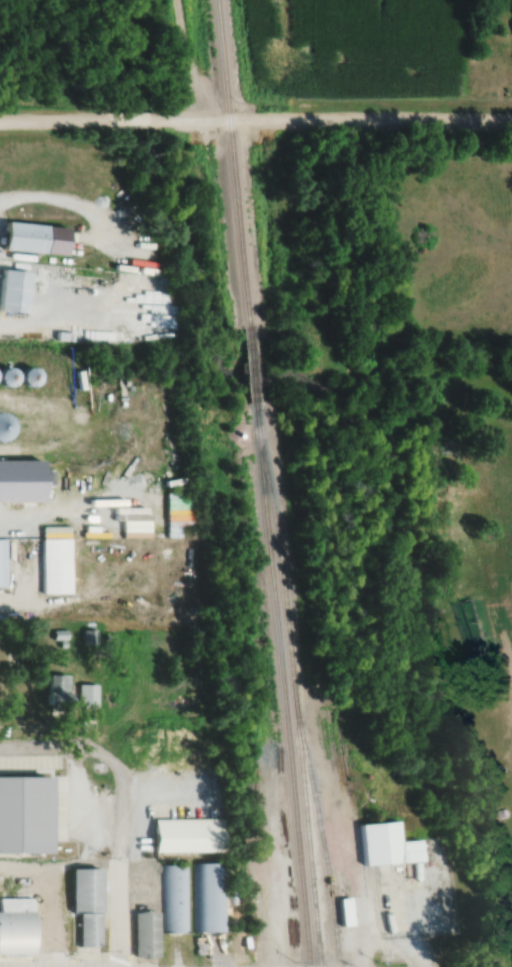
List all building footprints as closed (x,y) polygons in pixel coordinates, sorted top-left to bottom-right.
[(68,227),(65,251),(1,244),(3,220),(68,227)] [(24,310),(0,308),(0,294),(2,267),(28,269),(24,310)] [(8,433),(0,423),(0,440),(8,433)] [(45,501),(0,499),(0,459),(47,460),(45,501)] [(166,521),(192,521),(192,500),(166,500),(166,521)] [(41,593),(40,525),(69,525),(69,593),(41,593)] [(461,658),(464,672),(480,668),(477,655),(461,658)] [(97,708),(97,685),(79,685),(79,708),(97,708)] [(51,847),(0,847),(0,773),(51,773),(51,847)] [(154,815),(221,815),(221,849),(154,849),(154,815)] [(408,926),(403,864),(420,863),(418,841),(398,843),(396,823),(359,826),(362,868),(375,866),(377,883),(383,883),(384,897),(379,898),(382,928),(408,926)] [(193,928),(191,862),(220,860),(223,926),(193,928)] [(163,931),(160,863),(184,862),(187,930),(163,931)] [(73,908),(72,865),(101,864),(102,907),(73,908)] [(341,923),(339,897),(351,896),(354,922),(341,923)] [(0,899),(0,955),(32,954),(31,899),(0,899)] [(133,914),(133,960),(157,960),(157,914),(133,914)]
